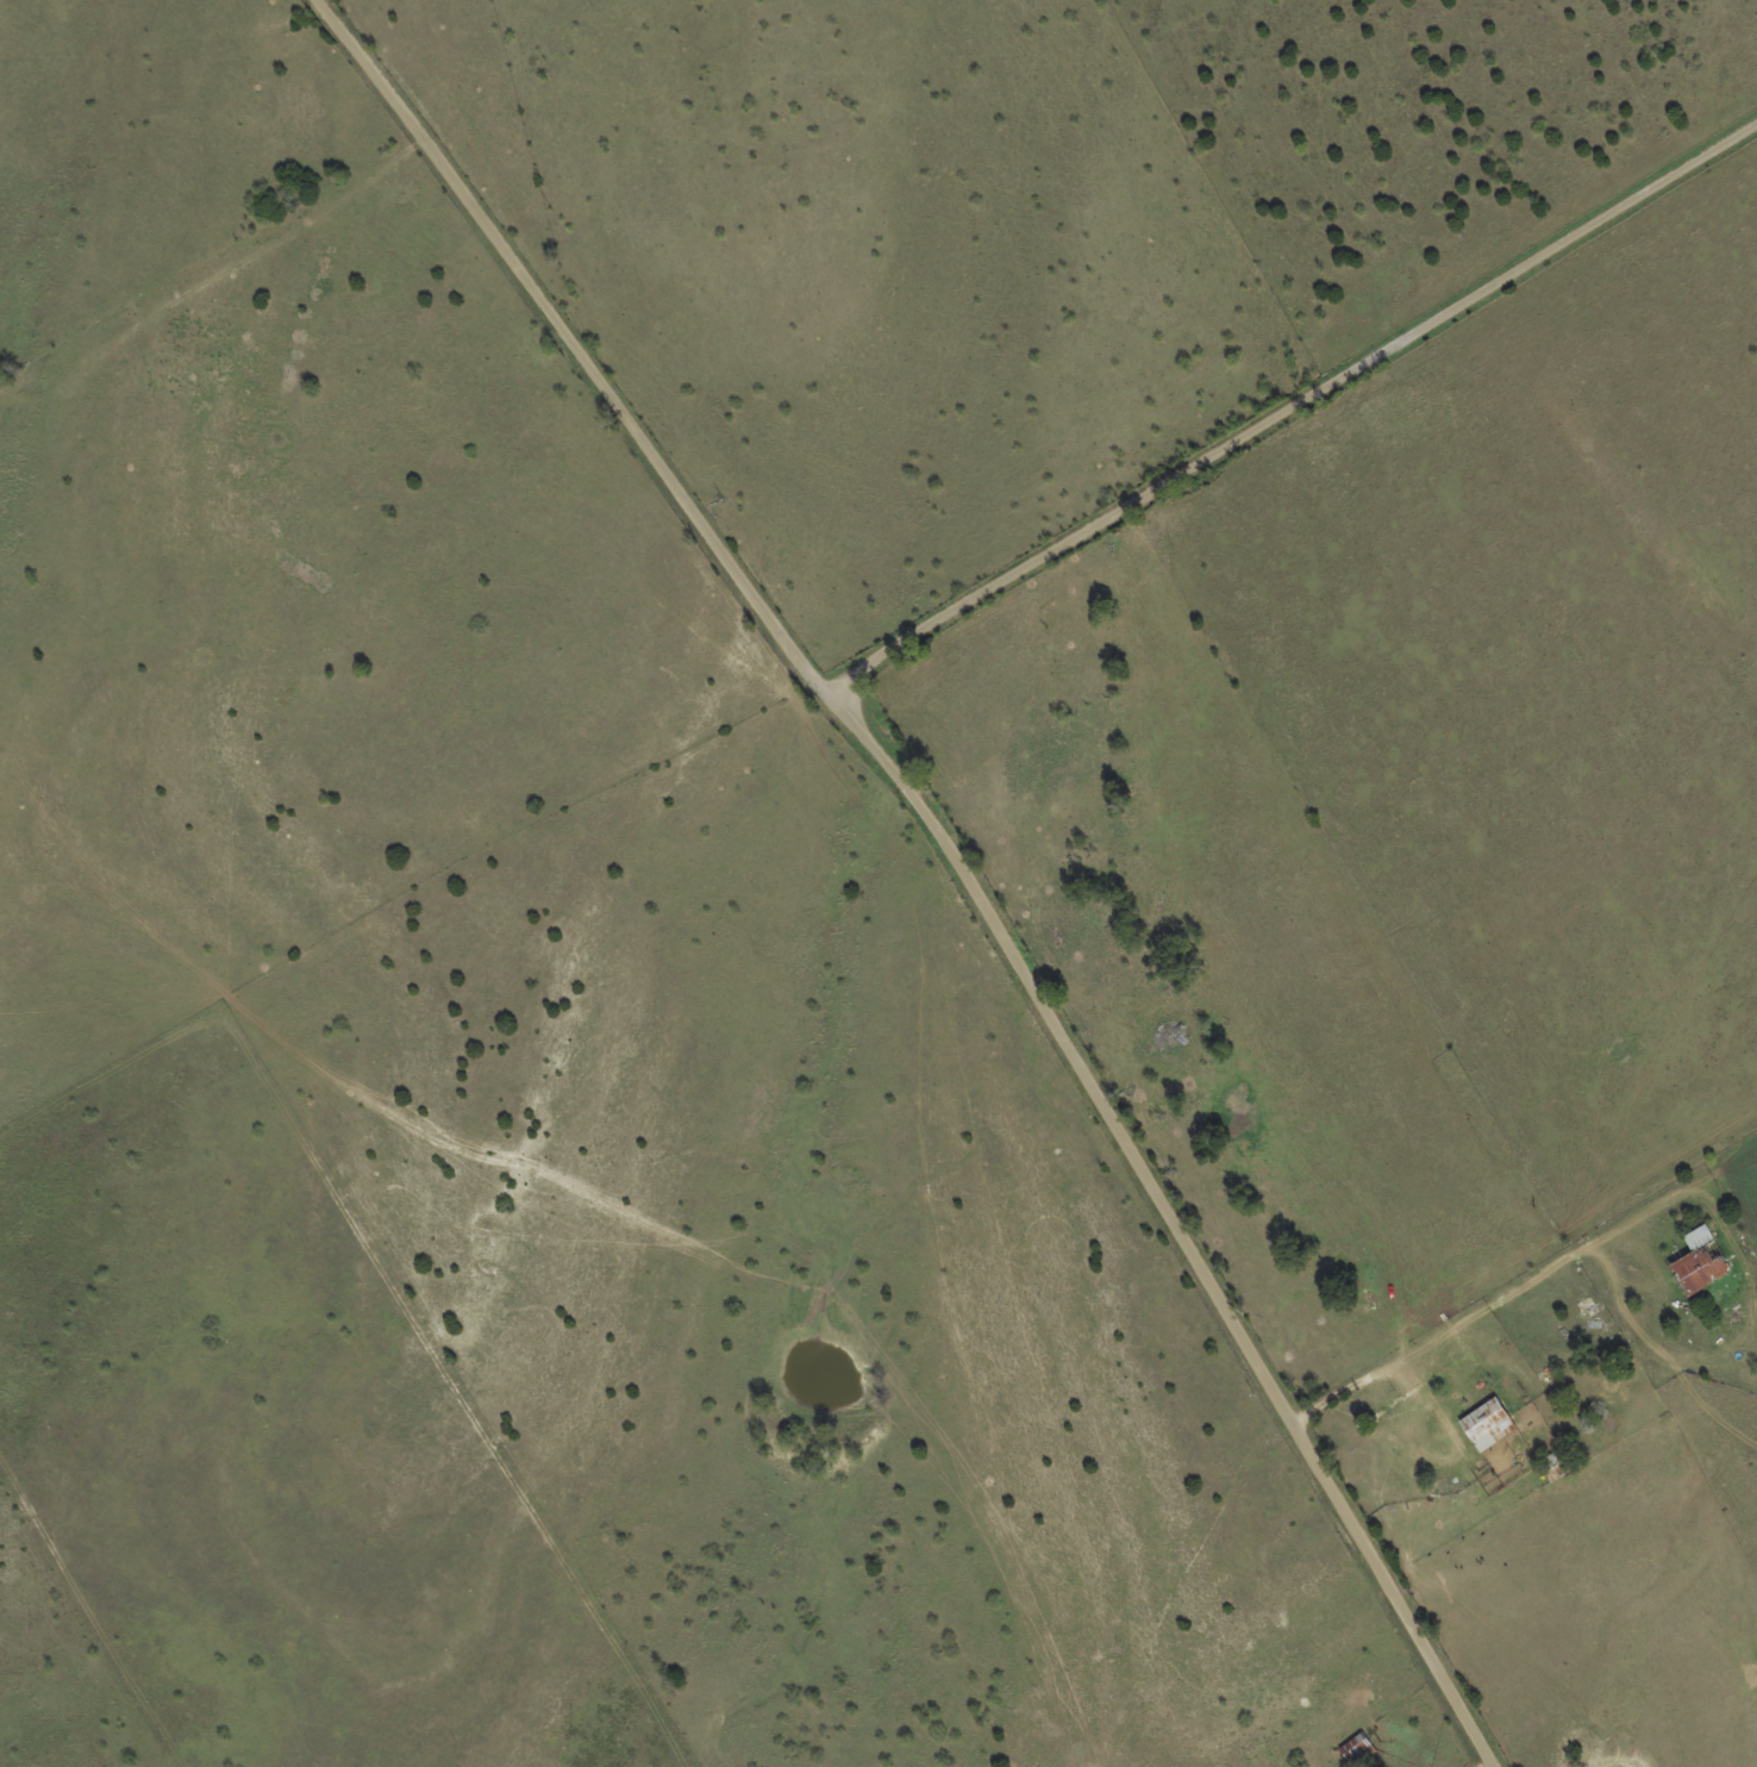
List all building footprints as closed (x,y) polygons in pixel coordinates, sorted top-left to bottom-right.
[(1688,1252),(1663,1266),(1680,1299),(1728,1273),(1702,1224),(1679,1236),(1688,1252)] [(1454,1421),(1474,1454),(1513,1430),(1492,1397),(1454,1421)] [(1370,1752),(1362,1734),(1339,1745),(1347,1763),(1370,1752)]
